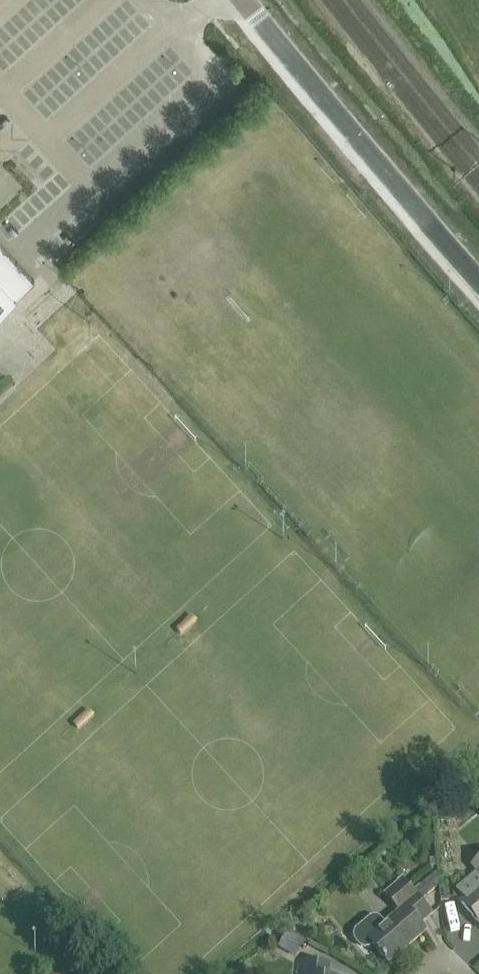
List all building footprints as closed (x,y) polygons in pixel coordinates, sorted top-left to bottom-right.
[(92,160),(100,154),(90,141),(82,148),(92,160)] [(35,281),(0,243),(0,314),(35,281)] [(149,641),(165,626),(159,619),(143,634),(149,641)] [(425,930),(420,923),(432,913),(404,880),(387,894),(401,911),(386,924),(381,918),(375,916),(370,918),(355,931),(353,936),(355,941),(361,948),(366,949),(370,948),(375,945),(388,961),(425,930)] [(461,901),(478,923),(478,886),(466,897),(461,901)] [(310,960),(300,959),(299,973),(329,973),(331,963),(310,960)]
